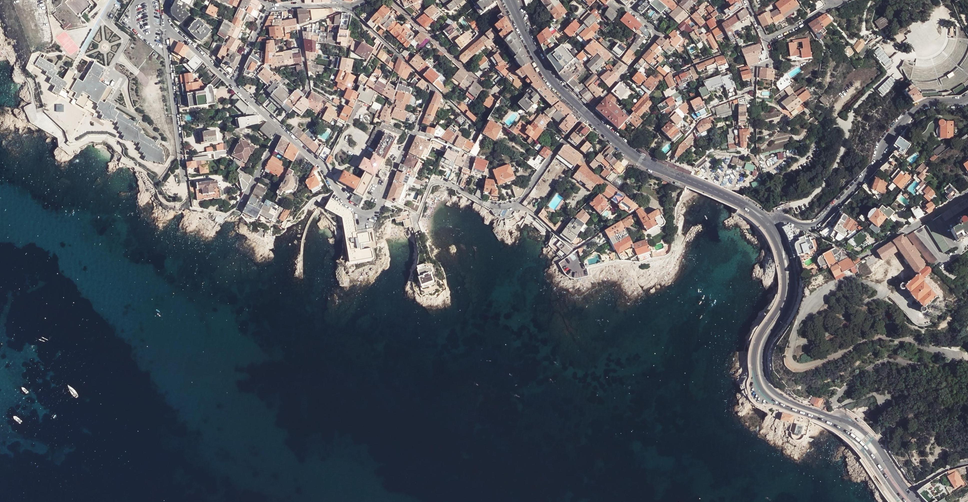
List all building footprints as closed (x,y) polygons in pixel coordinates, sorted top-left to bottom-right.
[(65,2),(78,15),(79,15),(80,14),(81,15),(88,8),(89,9),(90,8),(90,7),(92,5),(89,2),(90,2),(88,0),(87,0),(67,0),(65,2)] [(172,9),(172,11),(173,13),(173,16),(181,23),(189,15),(184,10),(187,4),(178,0),(176,0),(174,5),(172,9)] [(239,9),(245,12),(246,12),(249,7),(248,7),(250,2),(246,0),(243,0),(241,3),(240,6),(239,9)] [(249,7),(254,10),(257,11),(258,12),(261,13),(263,10),(265,7),(260,4),(258,2),(254,0),(251,0),(250,2),(248,7),(249,7)] [(424,0),(395,0),(416,19),(425,12),(419,5),(417,6),(416,3),(424,0)] [(497,0),(483,0),(481,1),(478,4),(484,12),(491,7),(497,2),(497,1),(497,0)] [(560,4),(557,0),(549,0),(545,3),(544,4),(550,12),(560,4)] [(650,5),(660,14),(663,12),(669,17),(670,16),(673,13),(678,8),(672,2),(670,0),(647,0),(646,1),(650,5)] [(694,3),(691,0),(683,0),(679,5),(686,10),(694,3)] [(775,4),(779,9),(783,15),(798,5),(794,0),(781,0),(775,4)] [(814,5),(817,11),(825,6),(821,0),(814,5)] [(454,1),(453,1),(447,6),(451,11),(458,5),(454,1)] [(650,5),(646,1),(642,4),(638,9),(637,10),(637,11),(638,11),(641,14),(650,5)] [(732,15),(743,7),(741,1),(732,7),(730,7),(724,11),(726,16),(731,13),(732,15)] [(622,8),(615,2),(613,5),(619,10),(620,11),(622,8)] [(388,14),(391,11),(390,10),(393,8),(388,3),(385,6),(385,5),(380,10),(378,13),(384,18),(388,14)] [(484,12),(478,4),(476,6),(475,7),(481,15),(484,12)] [(560,4),(550,12),(554,17),(557,20),(562,16),(565,14),(566,13),(560,4)] [(425,12),(426,13),(431,18),(439,11),(440,10),(437,8),(436,8),(433,5),(425,12)] [(613,5),(610,8),(616,14),(619,10),(613,5)] [(783,15),(785,18),(800,8),(798,5),(783,15)] [(710,6),(707,9),(711,15),(713,18),(719,15),(716,11),(715,12),(710,6)] [(209,7),(205,13),(214,17),(216,12),(217,11),(212,8),(209,7)] [(249,7),(246,12),(248,14),(249,14),(251,15),(254,10),(249,7)] [(610,8),(606,15),(612,21),(615,17),(616,14),(610,8)] [(680,24),(687,17),(687,16),(687,15),(678,8),(673,13),(670,16),(677,22),(680,24)] [(238,11),(234,17),(241,21),(245,12),(239,9),(238,11)] [(329,9),(311,10),(312,20),(330,14),(329,9)] [(597,20),(601,16),(598,12),(597,12),(595,9),(591,13),(592,14),(597,20)] [(745,9),(737,14),(740,20),(740,21),(748,15),(745,9)] [(779,9),(770,14),(773,21),(774,23),(774,24),(785,18),(783,15),(779,9)] [(307,10),(298,10),(300,25),(307,22),(307,20),(309,20),(309,19),(308,11),(307,10)] [(591,13),(588,11),(583,17),(587,20),(592,14),(591,13)] [(372,19),(364,12),(360,17),(368,24),(372,19)] [(705,23),(703,20),(696,13),(696,12),(692,16),(691,16),(699,25),(701,27),(701,26),(705,23)] [(758,17),(763,27),(769,24),(773,21),(770,14),(769,12),(758,17)] [(384,18),(378,13),(372,19),(368,24),(374,29),(376,28),(378,25),(380,23),(384,18)] [(426,13),(417,20),(423,25),(431,18),(426,13)] [(565,19),(571,24),(575,21),(576,19),(572,15),(571,13),(567,16),(565,19)] [(627,13),(623,19),(633,28),(638,22),(636,20),(632,16),(627,13)] [(342,14),(336,16),(334,28),(340,29),(342,20),(343,14),(342,14)] [(395,20),(388,14),(384,18),(391,25),(395,20)] [(587,20),(583,23),(584,24),(585,24),(588,27),(589,29),(595,23),(595,22),(597,20),(592,14),(587,20)] [(726,22),(730,27),(740,20),(737,14),(726,22)] [(825,14),(817,19),(823,27),(831,21),(825,14)] [(880,30),(890,23),(884,15),(875,22),(880,30)] [(675,24),(677,22),(670,16),(669,17),(668,18),(675,24)] [(231,24),(231,25),(237,28),(241,21),(234,17),(231,24)] [(509,23),(505,17),(501,20),(499,23),(495,26),(500,31),(502,28),(504,31),(500,34),(506,41),(514,32),(509,23)] [(384,18),(380,23),(378,25),(382,28),(385,31),(387,29),(391,25),(384,18)] [(431,18),(423,25),(425,27),(433,21),(431,18)] [(451,25),(453,27),(462,21),(460,18),(456,21),(455,23),(451,25)] [(664,23),(659,18),(654,25),(659,29),(664,23)] [(774,24),(776,26),(785,21),(786,20),(785,18),(774,24)] [(198,19),(189,30),(201,42),(211,31),(198,19)] [(282,19),(274,20),(273,29),(281,28),(281,21),(282,19)] [(565,19),(562,21),(565,24),(558,30),(558,31),(560,34),(562,32),(563,33),(564,32),(567,29),(571,24),(565,19)] [(632,30),(633,28),(623,19),(621,21),(632,30)] [(711,29),(716,26),(715,24),(712,19),(711,19),(707,22),(711,29)] [(808,25),(815,34),(820,31),(824,28),(823,27),(817,19),(808,25)] [(274,20),(268,20),(264,30),(270,29),(273,29),(274,20)] [(296,20),(281,21),(281,28),(282,28),(282,27),(285,27),(285,31),(298,29),(296,20)] [(402,27),(395,20),(391,25),(398,31),(402,27)] [(223,22),(219,31),(226,35),(231,25),(231,24),(224,21),(223,22)] [(471,22),(469,23),(477,33),(477,32),(479,28),(480,27),(477,24),(475,21),(472,23),(471,22)] [(555,27),(558,30),(565,24),(562,21),(555,27)] [(576,32),(581,27),(579,26),(576,22),(575,21),(571,24),(567,29),(573,35),(576,32)] [(831,21),(823,27),(824,28),(826,30),(833,24),(831,21)] [(632,30),(631,30),(635,33),(639,30),(642,26),(638,22),(633,28),(632,30)] [(678,27),(682,31),(683,31),(684,32),(685,32),(687,32),(689,35),(694,32),(692,30),(692,29),(687,24),(686,23),(685,22),(678,27)] [(726,22),(721,25),(727,35),(729,37),(734,34),(730,27),(726,22)] [(591,31),(593,33),(599,27),(596,24),(595,23),(589,29),(591,31)] [(231,25),(226,35),(230,37),(235,40),(241,30),(237,28),(231,25)] [(398,31),(391,25),(387,29),(394,36),(398,31)] [(404,25),(402,27),(398,31),(405,38),(409,33),(411,31),(404,25)] [(446,30),(444,31),(449,37),(451,36),(456,31),(453,27),(451,25),(450,26),(446,30)] [(716,41),(727,35),(721,25),(712,32),(716,41)] [(594,41),(591,39),(592,37),(593,36),(595,34),(593,33),(591,31),(589,29),(588,27),(586,29),(582,26),(581,27),(576,32),(589,45),(594,41)] [(642,26),(639,30),(635,33),(637,35),(639,36),(642,32),(643,33),(644,35),(647,37),(648,37),(649,32),(646,29),(642,26)] [(320,31),(320,35),(319,43),(327,44),(328,37),(328,33),(324,32),(324,27),(321,27),(320,31)] [(273,29),(270,29),(271,37),(277,36),(277,39),(282,38),(282,31),(281,31),(281,28),(273,29)] [(550,39),(553,36),(548,30),(548,29),(547,28),(537,37),(541,46),(550,39)] [(824,28),(820,31),(823,34),(826,39),(830,36),(827,31),(826,30),(824,28)] [(313,30),(308,29),(307,33),(303,33),(304,34),(305,41),(311,42),(312,33),(313,30)] [(387,29),(385,31),(392,37),(394,36),(387,29)] [(492,29),(486,34),(491,40),(494,38),(497,35),(496,34),(492,29)] [(567,29),(564,32),(570,38),(573,35),(567,29)] [(701,29),(697,33),(699,35),(703,41),(707,38),(707,37),(706,37),(705,35),(701,29)] [(241,30),(235,40),(239,42),(244,32),(241,30)] [(373,35),(369,31),(365,35),(372,41),(376,37),(373,35)] [(398,31),(394,36),(401,42),(405,38),(398,31)] [(460,36),(456,31),(451,36),(455,41),(461,36),(460,36)] [(674,31),(669,36),(672,39),(670,41),(672,43),(671,44),(675,47),(678,44),(679,42),(682,39),(680,38),(674,31)] [(693,40),(699,35),(697,33),(696,31),(694,32),(689,35),(693,40)] [(517,37),(514,32),(506,41),(510,46),(511,47),(516,53),(518,55),(516,57),(524,68),(529,64),(526,56),(525,54),(521,46),(518,39),(517,37)] [(576,32),(573,35),(586,48),(589,45),(576,32)] [(320,35),(316,34),(312,33),(311,42),(316,43),(319,43),(320,35)] [(339,35),(328,33),(328,37),(327,44),(337,46),(338,43),(339,35)] [(415,39),(409,33),(405,38),(411,43),(415,40),(415,39)] [(427,37),(425,36),(421,33),(419,35),(417,37),(415,39),(415,40),(418,43),(420,45),(427,37)] [(486,34),(481,39),(485,45),(488,47),(490,46),(487,43),(491,40),(486,34)] [(718,48),(711,34),(708,36),(707,37),(707,38),(714,50),(718,48)] [(348,36),(339,35),(338,43),(342,44),(341,47),(346,47),(346,45),(348,39),(348,36)] [(470,41),(473,39),(470,35),(464,40),(467,44),(470,41)] [(693,40),(697,45),(701,43),(703,41),(699,35),(693,40)] [(464,40),(461,36),(455,41),(461,49),(467,44),(464,40)] [(559,48),(561,46),(560,45),(554,38),(553,36),(550,39),(541,46),(544,53),(547,57),(559,48)] [(639,46),(643,42),(644,39),(639,36),(636,41),(634,43),(639,46)] [(226,44),(224,48),(228,50),(233,53),(240,42),(239,42),(235,40),(230,37),(229,40),(226,44)] [(664,46),(663,45),(666,41),(661,37),(659,40),(656,43),(662,48),(663,48),(664,46)] [(172,52),(175,51),(179,43),(170,38),(172,52)] [(382,43),(377,38),(374,41),(375,42),(375,43),(376,44),(373,49),(374,50),(377,52),(382,43)] [(405,38),(401,42),(405,45),(407,48),(411,44),(411,43),(405,38)] [(481,39),(475,44),(480,49),(481,49),(482,51),(486,48),(484,46),(485,45),(481,39)] [(676,49),(675,47),(671,44),(672,43),(670,41),(668,39),(666,41),(663,45),(664,46),(663,48),(665,51),(668,48),(672,52),(676,49)] [(809,39),(799,40),(801,55),(802,59),(811,57),(811,53),(809,39)] [(493,41),(491,40),(487,43),(490,46),(492,44),(495,49),(492,52),(493,53),(494,55),(498,52),(500,50),(499,48),(498,48),(497,46),(494,43),(493,41)] [(788,43),(790,57),(801,55),(799,40),(792,41),(793,43),(788,43)] [(274,41),(267,42),(266,53),(273,53),(276,53),(275,52),(275,47),(274,41)] [(311,42),(305,41),(306,52),(310,53),(313,53),(315,53),(315,50),(316,43),(311,42)] [(360,46),(353,41),(351,46),(351,48),(350,50),(356,53),(360,46)] [(461,49),(455,41),(454,43),(453,43),(459,50),(461,49)] [(594,41),(589,45),(586,48),(585,49),(593,57),(596,55),(597,54),(603,49),(594,41)] [(859,41),(854,47),(858,52),(864,45),(859,41)] [(175,51),(183,57),(185,55),(188,49),(185,46),(179,43),(175,51)] [(369,47),(363,43),(360,46),(356,53),(368,60),(372,53),(374,50),(373,49),(369,47)] [(634,43),(633,44),(629,50),(634,53),(639,47),(638,47),(639,46),(634,43)] [(651,49),(657,54),(658,53),(660,51),(662,48),(656,43),(653,46),(651,49)] [(475,44),(468,50),(473,55),(480,49),(475,44)] [(625,51),(626,50),(621,46),(619,44),(618,44),(616,47),(611,53),(615,56),(619,59),(619,58),(625,51)] [(768,60),(765,51),(762,52),(759,45),(741,50),(742,51),(743,55),(747,63),(748,66),(768,60)] [(866,45),(859,54),(863,57),(869,49),(866,45)] [(215,50),(212,58),(214,60),(216,56),(219,51),(220,48),(217,46),(215,50)] [(220,48),(219,51),(226,56),(227,53),(228,50),(224,48),(221,46),(220,48)] [(559,75),(571,63),(574,60),(565,49),(562,46),(561,46),(559,48),(547,57),(559,75)] [(509,49),(508,49),(514,55),(516,53),(511,47),(509,49)] [(849,47),(845,51),(848,55),(849,55),(853,51),(853,52),(853,51),(853,50),(853,51),(849,47)] [(402,53),(401,54),(402,54),(405,57),(410,52),(406,48),(405,50),(402,53)] [(880,48),(874,52),(885,66),(891,62),(880,48)] [(482,52),(480,49),(473,55),(475,57),(482,52)] [(579,55),(577,57),(580,60),(581,60),(582,59),(583,60),(588,55),(592,59),(593,58),(593,57),(585,49),(579,55)] [(607,61),(612,56),(609,54),(603,49),(597,54),(598,55),(603,60),(604,59),(607,61)] [(657,55),(657,54),(651,49),(647,53),(642,58),(648,63),(650,61),(651,61),(657,55)] [(223,60),(220,66),(226,71),(227,68),(227,67),(228,67),(229,66),(234,69),(240,57),(233,53),(228,50),(227,53),(231,55),(230,60),(225,58),(223,60)] [(300,50),(292,51),(294,64),(302,63),(300,50)] [(392,59),(381,50),(378,57),(383,62),(388,66),(390,62),(392,59)] [(634,53),(629,50),(627,53),(625,55),(630,58),(633,55),(634,53)] [(219,51),(216,56),(223,60),(225,58),(226,56),(219,51)] [(292,51),(284,52),(286,65),(294,64),(292,51)] [(442,52),(441,51),(436,57),(439,60),(441,57),(444,54),(442,52)] [(471,57),(466,51),(462,55),(467,59),(471,57)] [(187,64),(188,64),(192,59),(190,58),(193,54),(191,52),(188,57),(185,55),(183,57),(185,58),(183,61),(187,64)] [(277,53),(276,53),(276,57),(277,66),(278,66),(286,65),(284,52),(277,53)] [(499,53),(491,58),(495,62),(496,65),(498,64),(504,59),(501,56),(499,54),(499,53)] [(425,62),(417,55),(413,60),(410,63),(418,70),(425,62)] [(603,60),(598,55),(597,56),(594,59),(591,62),(587,66),(593,73),(603,63),(604,61),(603,60)] [(630,58),(625,55),(622,60),(621,60),(629,66),(631,63),(633,61),(630,58)] [(201,61),(195,56),(192,59),(188,64),(187,64),(195,71),(200,66),(198,64),(201,61)] [(487,57),(486,56),(479,62),(481,63),(475,68),(476,70),(479,67),(482,65),(488,59),(487,57)] [(56,66),(40,57),(35,64),(47,72),(46,74),(52,78),(50,82),(56,86),(53,91),(59,95),(63,88),(70,92),(68,96),(73,99),(74,97),(78,100),(76,103),(84,108),(89,99),(98,104),(97,106),(98,107),(97,110),(101,112),(100,114),(103,115),(101,118),(106,121),(107,120),(110,121),(111,120),(115,122),(116,121),(119,122),(117,125),(120,127),(118,130),(123,133),(122,134),(125,136),(123,139),(128,141),(128,140),(131,142),(132,140),(136,143),(137,141),(140,143),(139,146),(141,148),(140,151),(144,153),(143,155),(146,156),(145,159),(149,162),(150,161),(153,162),(154,161),(158,163),(159,162),(163,164),(165,161),(164,160),(165,159),(163,158),(165,155),(162,153),(164,150),(155,145),(156,143),(151,140),(151,141),(145,135),(140,133),(142,130),(133,124),(134,122),(130,119),(129,120),(123,116),(124,115),(115,110),(116,106),(106,100),(113,90),(99,82),(107,70),(94,62),(83,82),(77,79),(76,81),(73,79),(76,74),(69,69),(63,80),(56,76),(58,71),(54,69),(56,66)] [(255,60),(250,57),(245,68),(256,74),(261,69),(257,67),(259,62),(255,60)] [(718,67),(727,65),(723,57),(715,59),(718,67)] [(400,59),(399,58),(396,65),(395,67),(395,68),(402,73),(405,63),(400,59)] [(348,60),(342,59),(340,70),(347,71),(351,72),(354,61),(348,60)] [(638,64),(634,68),(639,72),(643,75),(645,73),(645,72),(642,69),(646,63),(641,59),(638,64)] [(715,59),(705,63),(707,68),(708,71),(708,72),(718,67),(715,59)] [(433,66),(427,60),(425,62),(431,68),(433,66)] [(496,67),(506,76),(513,70),(510,66),(504,60),(498,64),(499,65),(497,66),(496,67)] [(390,62),(388,66),(394,71),(394,70),(395,68),(395,67),(396,65),(390,62)] [(431,68),(425,62),(418,70),(420,72),(424,76),(431,68)] [(626,68),(619,62),(617,65),(614,69),(612,70),(612,71),(619,77),(620,75),(624,71),(626,68)] [(308,65),(309,72),(311,72),(312,72),(314,72),(314,71),(314,69),(318,70),(320,66),(311,64),(308,63),(308,65)] [(407,66),(405,63),(402,73),(401,73),(405,76),(406,76),(407,72),(408,71),(410,68),(407,66)] [(461,69),(455,63),(452,66),(453,71),(456,74),(461,69)] [(559,75),(563,79),(569,72),(572,69),(574,67),(573,66),(571,63),(559,75)] [(696,66),(698,71),(700,71),(703,70),(704,73),(708,71),(707,68),(705,63),(696,66)] [(187,64),(183,64),(193,73),(195,71),(187,64)] [(256,74),(259,77),(268,85),(274,78),(275,77),(268,71),(270,68),(269,67),(268,66),(265,64),(264,65),(263,66),(261,69),(256,74)] [(532,69),(529,64),(524,68),(520,70),(516,73),(523,78),(526,76),(528,78),(526,81),(529,83),(531,81),(532,84),(531,85),(531,86),(533,88),(538,92),(545,87),(544,86),(541,82),(540,80),(533,70),(532,69)] [(592,75),(594,74),(593,73),(587,66),(586,65),(584,66),(587,69),(592,75)] [(326,67),(320,66),(318,70),(314,69),(314,71),(314,72),(312,72),(314,75),(316,76),(318,72),(324,74),(326,67)] [(443,75),(433,66),(431,68),(440,77),(443,75)] [(697,76),(694,69),(693,67),(686,70),(684,71),(685,72),(685,73),(689,82),(698,78),(697,76)] [(245,68),(242,73),(252,78),(255,75),(256,74),(245,68)] [(440,77),(431,68),(424,76),(432,83),(434,84),(437,81),(440,77)] [(667,74),(661,68),(660,69),(660,68),(657,71),(663,76),(664,77),(667,74)] [(760,68),(760,75),(773,76),(773,70),(760,68)] [(210,69),(205,74),(213,81),(218,76),(212,71),(210,69)] [(456,74),(454,77),(462,83),(468,75),(461,69),(456,74)] [(347,71),(340,70),(339,70),(335,80),(339,83),(351,88),(353,83),(356,77),(351,74),(346,73),(347,71)] [(516,73),(513,70),(506,76),(512,84),(518,89),(525,80),(523,78),(516,73)] [(751,78),(750,70),(741,73),(740,73),(742,79),(742,80),(751,78)] [(581,74),(579,71),(576,74),(574,76),(572,78),(575,80),(577,78),(581,74)] [(619,77),(612,71),(610,73),(608,71),(607,71),(603,76),(600,78),(609,88),(614,83),(619,77)] [(569,72),(563,79),(567,83),(572,78),(574,76),(569,72)] [(633,79),(640,85),(644,81),(646,79),(645,78),(643,75),(639,72),(633,79)] [(670,73),(665,79),(669,89),(674,87),(676,86),(671,76),(672,76),(670,73)] [(685,73),(675,78),(673,79),(675,84),(677,83),(679,86),(689,82),(685,73)] [(192,74),(185,75),(186,84),(193,83),(192,74)] [(588,88),(598,78),(594,74),(592,75),(584,83),(588,88)] [(655,81),(658,83),(661,80),(663,78),(660,75),(658,74),(657,75),(653,80),(655,81)] [(369,81),(361,75),(360,78),(368,84),(369,81)] [(475,82),(468,75),(462,83),(461,84),(469,90),(475,82)] [(504,78),(501,75),(495,80),(498,83),(504,78)] [(189,107),(189,108),(215,104),(213,89),(215,88),(222,80),(218,76),(213,81),(206,89),(203,92),(187,94),(189,107)] [(703,99),(710,96),(709,95),(708,91),(713,90),(713,88),(718,86),(723,84),(722,81),(721,78),(720,76),(702,82),(703,85),(704,88),(699,90),(700,93),(703,99)] [(379,81),(371,77),(369,81),(368,84),(366,86),(374,89),(379,81)] [(454,77),(451,80),(459,87),(460,86),(461,84),(462,83),(454,77)] [(652,92),(658,84),(658,83),(655,81),(653,80),(650,77),(650,78),(650,77),(647,80),(645,83),(644,85),(652,92)] [(733,77),(727,79),(724,80),(722,81),(723,84),(724,87),(724,88),(725,88),(726,90),(735,88),(736,87),(733,77)] [(278,81),(274,78),(268,85),(265,88),(272,95),(280,87),(282,85),(278,81)] [(368,84),(360,78),(357,85),(358,85),(360,86),(365,88),(366,86),(368,84)] [(574,89),(579,85),(575,80),(572,78),(567,83),(574,89)] [(598,78),(588,88),(590,91),(598,100),(600,97),(603,95),(597,89),(600,86),(602,83),(598,78)] [(777,84),(782,91),(783,91),(790,86),(788,84),(785,78),(777,84)] [(883,94),(895,82),(891,78),(879,90),(883,94)] [(419,83),(416,86),(422,90),(428,84),(426,83),(425,82),(422,79),(419,82),(419,83)] [(193,83),(186,84),(187,94),(203,92),(206,89),(202,83),(200,81),(198,83),(196,83),(193,83)] [(387,86),(379,81),(374,89),(375,90),(382,94),(383,94),(387,86)] [(445,88),(437,81),(434,84),(442,92),(444,89),(445,88)] [(482,88),(475,82),(469,90),(468,92),(476,98),(478,95),(482,88)] [(347,93),(344,98),(349,100),(350,101),(351,101),(352,102),(353,99),(357,101),(358,99),(360,94),(357,93),(353,91),(350,90),(351,88),(339,83),(338,87),(337,88),(347,93)] [(602,83),(600,86),(604,91),(605,92),(608,89),(602,83)] [(616,88),(612,92),(618,98),(621,100),(629,91),(620,83),(616,88)] [(469,90),(461,84),(460,86),(468,92),(469,90)] [(291,97),(293,95),(282,85),(280,87),(272,95),(269,99),(273,103),(267,109),(274,116),(276,114),(280,109),(282,106),(283,106),(286,103),(291,97)] [(402,86),(398,85),(396,91),(399,92),(399,91),(410,95),(412,90),(406,87),(402,86)] [(446,96),(452,90),(447,85),(445,88),(444,89),(442,92),(445,95),(446,96)] [(652,92),(644,85),(642,87),(641,87),(649,94),(652,92)] [(912,85),(905,91),(914,103),(922,98),(919,94),(912,85)] [(365,88),(360,86),(357,93),(360,94),(358,99),(371,105),(376,93),(374,92),(373,91),(365,88)] [(394,90),(387,86),(383,94),(384,95),(390,99),(393,100),(393,99),(395,94),(396,91),(394,90)] [(533,88),(531,86),(524,94),(526,95),(533,88)] [(576,92),(579,94),(586,89),(584,86),(576,92)] [(792,89),(790,86),(783,91),(785,93),(786,92),(787,93),(790,97),(794,93),(792,89)] [(549,91),(545,87),(538,92),(542,96),(544,98),(545,97),(546,98),(545,99),(552,106),(558,100),(557,99),(555,98),(552,94),(551,94),(549,91)] [(781,103),(790,112),(802,102),(810,96),(805,88),(804,87),(797,92),(790,97),(781,103)] [(538,92),(533,88),(526,95),(523,98),(523,99),(524,98),(532,106),(542,96),(538,92)] [(302,93),(298,89),(297,90),(293,95),(291,97),(286,103),(293,110),(293,109),(303,98),(305,96),(302,93)] [(586,89),(579,94),(583,98),(589,93),(586,89)] [(410,95),(399,91),(399,92),(397,95),(396,100),(406,104),(409,105),(412,96),(410,95)] [(598,100),(590,91),(589,93),(583,98),(592,106),(595,103),(598,100)] [(672,97),(673,100),(681,96),(679,91),(677,92),(671,95),(671,96),(672,97)] [(436,92),(431,104),(438,107),(442,97),(436,92)] [(476,98),(468,92),(466,95),(474,101),(476,98)] [(606,98),(613,104),(615,102),(618,98),(612,92),(606,98)] [(498,94),(497,93),(493,98),(497,102),(502,97),(500,96),(498,94)] [(634,106),(639,100),(632,93),(626,99),(634,106)] [(187,94),(184,95),(183,95),(183,97),(179,98),(181,108),(189,107),(187,94)] [(241,98),(237,94),(232,99),(237,103),(240,100),(241,98)] [(323,100),(313,94),(309,102),(303,98),(293,109),(302,116),(310,107),(317,110),(323,100)] [(492,98),(489,95),(484,104),(494,109),(497,102),(493,98),(492,98)] [(820,96),(817,99),(824,105),(827,103),(820,96)] [(445,100),(442,97),(438,107),(441,108),(444,109),(447,102),(445,100)] [(644,98),(642,97),(639,100),(634,106),(631,109),(634,112),(640,105),(645,100),(644,98)] [(652,103),(647,97),(645,100),(640,105),(646,110),(646,109),(652,103)] [(673,100),(672,97),(666,101),(669,108),(676,104),(673,100)] [(706,113),(704,109),(705,108),(702,102),(700,97),(691,102),(690,102),(691,104),(696,113),(698,118),(706,113)] [(738,113),(746,112),(746,109),(745,100),(745,98),(746,97),(738,99),(739,104),(738,107),(738,109),(738,113)] [(532,106),(524,98),(523,99),(519,103),(519,104),(527,112),(532,106)] [(597,110),(618,130),(624,123),(627,120),(628,118),(621,112),(618,109),(613,104),(606,98),(596,110),(597,110)] [(404,111),(406,104),(396,100),(393,99),(393,100),(392,102),(395,104),(394,107),(395,108),(404,111)] [(732,110),(738,109),(738,107),(739,104),(738,99),(730,102),(732,110)] [(248,108),(240,100),(237,103),(235,105),(246,115),(248,108)] [(469,109),(462,101),(459,104),(458,107),(461,110),(466,114),(468,111),(469,109)] [(666,101),(657,106),(658,106),(661,113),(664,111),(669,108),(666,101)] [(343,111),(327,102),(325,106),(329,108),(332,109),(342,115),(344,111),(343,111)] [(384,107),(374,102),(372,107),(378,111),(378,110),(383,112),(384,107)] [(564,106),(560,102),(550,110),(549,109),(545,112),(545,113),(549,118),(550,118),(552,116),(564,106)] [(685,102),(678,108),(675,111),(680,116),(683,114),(684,115),(688,112),(687,109),(686,108),(688,106),(689,105),(686,102),(685,102)] [(731,111),(729,102),(719,106),(719,108),(718,109),(718,106),(714,108),(715,111),(716,115),(731,111)] [(293,110),(286,103),(283,106),(291,113),(293,110)] [(431,104),(427,114),(431,115),(433,116),(434,116),(435,114),(438,107),(431,104)] [(527,112),(519,104),(515,107),(523,115),(527,112)] [(675,111),(678,108),(676,104),(669,108),(673,113),(674,111),(675,111)] [(640,105),(634,112),(633,113),(639,118),(642,114),(643,113),(644,112),(646,110),(640,105)] [(246,115),(245,117),(257,115),(259,115),(249,106),(248,108),(246,115)] [(291,113),(283,106),(282,106),(280,109),(276,114),(280,118),(278,120),(282,122),(291,113)] [(567,108),(564,106),(552,116),(561,125),(570,114),(572,112),(567,108)] [(353,110),(346,107),(343,111),(344,111),(342,115),(340,118),(347,122),(353,110)] [(386,108),(384,107),(383,112),(389,115),(391,115),(391,114),(392,111),(389,109),(386,108)] [(332,109),(329,108),(325,115),(323,119),(330,123),(332,118),(338,121),(340,118),(342,115),(332,109)] [(392,116),(401,120),(405,121),(408,112),(404,111),(395,108),(393,114),(392,116)] [(669,108),(664,111),(669,117),(673,113),(669,108)] [(623,109),(621,112),(628,118),(631,116),(623,109)] [(357,111),(353,110),(347,123),(350,125),(357,111)] [(470,118),(474,122),(477,118),(470,112),(468,111),(466,114),(470,118)] [(672,120),(677,125),(679,122),(680,122),(682,119),(680,116),(675,111),(674,111),(673,113),(669,117),(671,120),(672,120)] [(731,115),(731,111),(716,115),(718,119),(731,115)] [(381,117),(380,119),(383,120),(382,123),(389,125),(392,116),(391,115),(389,115),(383,112),(381,117)] [(574,115),(572,112),(570,114),(573,117),(578,122),(580,120),(574,115)] [(746,112),(738,113),(738,115),(738,116),(739,122),(746,122),(746,117),(747,117),(747,114),(747,113),(746,113),(746,112)] [(549,118),(545,113),(543,115),(541,114),(539,117),(537,119),(536,120),(534,123),(541,128),(547,121),(549,118)] [(637,128),(643,121),(639,118),(633,113),(631,116),(628,118),(627,120),(630,122),(637,128)] [(419,120),(420,117),(417,115),(415,115),(413,114),(410,122),(416,124),(417,124),(419,120)] [(431,120),(432,121),(434,116),(433,116),(431,115),(427,114),(425,119),(423,123),(429,125),(431,120)] [(464,117),(460,114),(455,120),(462,126),(467,120),(464,117)] [(573,117),(570,114),(561,125),(559,127),(563,130),(567,134),(578,122),(573,117)] [(245,117),(238,118),(240,128),(243,127),(257,124),(260,123),(260,121),(259,118),(257,118),(257,117),(257,115),(245,117)] [(536,120),(529,115),(527,118),(531,121),(533,123),(534,123),(536,120)] [(706,130),(710,128),(710,127),(709,125),(706,119),(701,121),(700,123),(696,128),(699,133),(706,130)] [(490,120),(488,125),(487,125),(486,125),(485,126),(485,128),(486,129),(484,134),(495,141),(502,127),(496,124),(490,120)] [(672,120),(670,123),(678,131),(680,129),(680,128),(678,127),(677,125),(672,120)] [(940,126),(940,139),(953,139),(953,122),(944,122),(944,121),(942,120),(940,121),(939,122),(939,123),(939,125),(940,126)] [(535,140),(543,130),(541,128),(534,123),(533,123),(531,126),(530,127),(528,126),(527,126),(524,124),(520,121),(518,124),(522,127),(518,132),(519,132),(529,140),(531,137),(533,139),(535,140)] [(262,129),(261,129),(270,138),(271,137),(277,131),(268,122),(262,129)] [(686,122),(684,124),(686,126),(684,128),(683,127),(681,128),(681,129),(680,130),(686,135),(692,129),(690,127),(687,124),(686,122)] [(589,129),(583,123),(575,132),(583,138),(586,136),(587,134),(590,131),(591,130),(589,129)] [(662,131),(671,139),(679,131),(678,131),(670,123),(662,131)] [(402,131),(382,124),(384,128),(401,135),(402,131)] [(522,127),(518,124),(512,132),(517,135),(519,132),(518,132),(522,127)] [(445,132),(438,126),(436,128),(435,130),(431,135),(441,137),(445,132)] [(458,131),(450,126),(448,129),(455,134),(458,131)] [(304,133),(299,129),(298,129),(294,134),(299,139),(304,133)] [(455,134),(448,129),(445,132),(441,137),(448,142),(449,142),(453,137),(455,134)] [(460,136),(460,137),(462,134),(458,131),(455,134),(453,137),(458,140),(460,136)] [(683,135),(679,131),(671,139),(675,143),(683,135)] [(201,143),(201,144),(205,144),(205,143),(216,141),(216,140),(214,132),(211,132),(207,132),(205,133),(204,136),(200,136),(201,143)] [(583,138),(575,132),(572,135),(568,140),(576,146),(583,138)] [(640,136),(636,132),(631,138),(636,142),(640,136)] [(304,133),(299,139),(303,142),(308,137),(304,133)] [(393,137),(386,133),(385,136),(375,154),(374,153),(373,154),(374,155),(384,160),(386,156),(393,143),(396,138),(393,137)] [(486,138),(480,134),(479,136),(477,141),(475,145),(470,153),(475,156),(476,157),(486,138)] [(691,140),(693,137),(691,134),(683,141),(689,146),(690,145),(693,142),(691,140)] [(286,154),(291,144),(283,136),(276,149),(286,154)] [(463,149),(467,141),(460,137),(460,136),(458,140),(455,145),(456,145),(456,146),(461,148),(463,149)] [(737,149),(746,151),(746,136),(735,137),(736,143),(737,149)] [(431,143),(417,137),(414,142),(410,152),(411,153),(411,152),(415,154),(414,155),(421,159),(422,155),(425,156),(428,150),(431,143)] [(458,140),(453,137),(449,142),(455,145),(458,140)] [(899,137),(894,146),(900,150),(899,151),(904,155),(911,145),(899,137)] [(428,150),(429,152),(432,146),(445,152),(447,149),(449,146),(447,145),(441,143),(438,141),(436,140),(432,139),(431,143),(428,150)] [(246,142),(245,141),(244,142),(241,140),(233,156),(236,158),(246,163),(246,162),(251,153),(252,154),(255,147),(249,144),(249,143),(246,142)] [(475,145),(467,141),(463,149),(464,151),(470,153),(475,145)] [(673,159),(674,160),(675,157),(677,159),(689,146),(683,141),(679,146),(673,159)] [(319,149),(320,147),(314,142),(309,148),(317,155),(319,149)] [(549,155),(551,152),(538,142),(534,148),(539,152),(542,148),(543,149),(539,154),(546,159),(549,155)] [(587,142),(580,150),(583,152),(585,154),(592,147),(587,142)] [(217,145),(218,151),(226,150),(229,150),(228,143),(224,144),(224,143),(219,144),(220,145),(217,145)] [(395,144),(393,143),(386,156),(388,157),(395,144)] [(713,152),(720,150),(717,143),(702,148),(706,156),(707,155),(713,152)] [(299,151),(291,144),(286,154),(284,157),(294,161),(294,160),(295,158),(299,151)] [(564,145),(558,154),(575,166),(577,164),(582,157),(567,145),(564,145)] [(676,160),(680,162),(680,160),(681,160),(684,161),(686,162),(688,160),(688,158),(687,158),(695,149),(690,145),(689,146),(677,159),(676,160)] [(937,148),(941,153),(946,150),(941,145),(937,148)] [(331,149),(325,146),(323,151),(319,157),(325,161),(331,149)] [(448,150),(444,157),(454,162),(458,155),(459,155),(460,152),(459,151),(454,149),(454,148),(449,146),(447,149),(448,150)] [(611,148),(609,146),(604,151),(601,155),(603,157),(611,148)] [(594,149),(592,147),(585,154),(588,156),(594,149)] [(798,152),(799,152),(796,147),(761,154),(761,155),(796,148),(798,152)] [(613,149),(611,148),(603,157),(605,158),(606,159),(610,155),(614,150),(613,149)] [(941,153),(937,148),(933,152),(934,153),(937,157),(941,153)] [(459,155),(458,155),(454,162),(444,157),(448,150),(447,149),(445,152),(445,153),(444,154),(441,161),(454,167),(455,164),(459,155)] [(207,152),(202,153),(197,154),(198,155),(194,155),(195,162),(196,162),(200,161),(201,161),(209,160),(209,154),(215,154),(215,159),(221,158),(221,156),(230,154),(229,150),(226,150),(218,151),(213,152),(207,152)] [(306,158),(299,151),(295,158),(294,160),(302,164),(306,158)] [(459,155),(455,164),(464,168),(469,156),(463,154),(461,153),(461,152),(460,152),(459,155)] [(934,153),(931,156),(932,157),(929,160),(932,162),(937,157),(934,153)] [(420,160),(409,154),(406,161),(405,163),(404,165),(407,167),(409,168),(415,170),(420,160)] [(575,166),(558,154),(556,156),(556,157),(572,170),(575,166)] [(600,163),(605,158),(603,157),(601,155),(600,154),(595,159),(594,158),(593,159),(593,160),(592,161),(593,161),(595,163),(591,166),(594,170),(597,166),(599,164),(600,163)] [(384,160),(374,155),(371,162),(365,159),(360,168),(366,171),(375,176),(377,174),(379,169),(383,163),(384,160)] [(469,156),(464,168),(472,171),(476,159),(475,159),(469,155),(469,156)] [(618,162),(610,155),(606,159),(610,163),(613,166),(614,167),(614,166),(618,162)] [(282,161),(272,156),(272,158),(270,160),(280,165),(282,161)] [(586,165),(582,157),(577,164),(581,167),(573,177),(579,182),(580,180),(586,185),(585,187),(591,191),(597,184),(601,187),(604,182),(595,176),(592,173),(588,170),(586,165)] [(246,163),(236,158),(235,161),(236,162),(241,167),(242,165),(246,167),(248,163),(246,162),(246,163)] [(476,159),(472,171),(480,174),(484,175),(486,169),(488,162),(479,159),(477,158),(476,159)] [(606,159),(605,158),(600,163),(600,164),(606,169),(606,168),(610,163),(606,159)] [(733,158),(731,164),(742,167),(744,161),(733,158)] [(424,160),(421,159),(420,160),(415,170),(414,172),(417,173),(424,160)] [(538,170),(546,159),(540,161),(534,161),(533,160),(529,164),(538,170)] [(630,163),(625,159),(622,161),(620,164),(623,166),(624,168),(628,164),(630,163)] [(706,159),(696,170),(697,170),(707,160),(706,159)] [(200,161),(196,162),(197,168),(200,168),(200,170),(201,174),(209,173),(208,163),(210,163),(210,160),(209,160),(201,161),(200,161)] [(280,165),(270,160),(269,163),(267,168),(276,173),(282,176),(284,177),(285,178),(288,172),(284,170),(285,168),(280,165)] [(454,167),(441,161),(440,164),(453,170),(454,167)] [(620,164),(618,162),(614,166),(615,168),(618,171),(619,170),(622,166),(623,166),(620,164)] [(883,172),(890,165),(887,162),(882,167),(881,169),(883,172)] [(926,167),(922,163),(915,172),(919,175),(926,167)] [(402,165),(401,164),(399,170),(402,171),(402,174),(412,177),(414,172),(409,169),(406,168),(403,166),(404,166),(402,165)] [(510,165),(493,171),(499,186),(505,183),(504,180),(514,177),(510,165)] [(318,169),(315,166),(308,180),(316,176),(314,172),(318,170),(318,169)] [(932,169),(928,166),(922,174),(926,177),(932,169)] [(604,177),(606,178),(611,172),(609,170),(606,168),(606,169),(601,175),(604,177)] [(383,171),(382,170),(382,171),(379,169),(377,174),(379,176),(379,177),(380,177),(381,178),(382,180),(385,180),(386,180),(386,179),(387,179),(388,177),(389,176),(388,175),(388,174),(389,174),(389,173),(388,173),(387,172),(386,171),(385,171),(384,171),(383,171)] [(294,172),(289,170),(288,172),(285,178),(284,181),(277,193),(277,194),(281,196),(284,191),(284,192),(285,192),(293,189),(295,185),(293,178),(292,177),(292,176),(294,172)] [(245,171),(241,178),(249,185),(253,177),(245,171)] [(375,176),(366,171),(361,180),(356,190),(354,193),(364,198),(375,176)] [(618,175),(613,171),(611,172),(606,178),(607,179),(611,183),(616,178),(618,175)] [(361,180),(346,172),(343,175),(340,181),(356,190),(361,180)] [(402,174),(398,172),(397,175),(395,180),(395,181),(405,185),(408,186),(412,177),(402,174)] [(342,176),(339,173),(333,176),(338,185),(338,184),(340,181),(342,176)] [(463,188),(466,190),(471,176),(465,173),(460,187),(462,188),(463,188)] [(900,173),(892,181),(898,186),(901,189),(911,178),(907,173),(905,175),(904,176),(900,173)] [(316,176),(308,180),(306,184),(310,190),(311,190),(319,186),(320,186),(320,184),(316,176)] [(241,178),(240,180),(240,181),(242,189),(243,191),(246,191),(249,185),(241,178)] [(887,183),(877,179),(877,178),(876,179),(873,188),(873,189),(873,190),(877,191),(877,193),(878,192),(882,193),(883,189),(885,190),(887,183)] [(424,187),(426,183),(415,179),(414,183),(424,187)] [(405,185),(395,181),(395,180),(394,180),(393,183),(394,183),(388,200),(397,204),(398,204),(405,185)] [(493,180),(486,180),(484,190),(484,192),(492,193),(491,196),(497,196),(497,194),(498,191),(495,186),(495,184),(493,180)] [(218,181),(197,183),(198,189),(198,190),(203,189),(204,195),(215,194),(214,187),(219,187),(219,186),(218,181)] [(522,182),(512,186),(516,198),(521,196),(522,196),(523,194),(525,190),(522,182)] [(861,187),(867,192),(871,188),(865,183),(862,186),(861,187)] [(925,184),(918,191),(921,195),(924,192),(928,187),(925,184)] [(266,190),(258,185),(256,189),(254,193),(260,197),(262,198),(266,190)] [(408,186),(405,185),(398,204),(400,205),(401,205),(408,186)] [(611,187),(608,185),(605,190),(615,197),(618,193),(611,187)] [(958,194),(948,185),(947,186),(944,189),(949,195),(946,197),(949,200),(958,194)] [(928,187),(924,192),(928,196),(927,197),(929,199),(930,199),(931,199),(934,196),(936,194),(928,187)] [(484,190),(479,188),(475,196),(482,200),(483,200),(484,195),(484,192),(484,190)] [(615,197),(605,190),(602,194),(612,200),(614,197),(615,197)] [(928,196),(924,192),(921,195),(930,203),(931,199),(930,199),(929,199),(927,197),(928,196)] [(248,218),(250,218),(251,218),(252,218),(257,219),(260,214),(261,211),(264,204),(260,202),(258,201),(260,197),(254,193),(243,214),(244,215),(245,216),(246,217),(248,218)] [(364,198),(354,193),(353,195),(350,201),(360,206),(363,200),(364,198)] [(622,195),(618,193),(615,197),(614,197),(621,202),(625,198),(622,195)] [(534,197),(530,194),(522,205),(526,207),(534,197)] [(593,197),(589,200),(592,203),(598,198),(595,195),(593,197)] [(600,196),(599,196),(598,198),(592,203),(591,204),(601,215),(604,212),(607,208),(609,206),(607,204),(604,201),(602,199),(600,196)] [(325,201),(321,197),(317,201),(322,205),(325,201)] [(621,202),(614,197),(612,200),(618,205),(621,202)] [(630,201),(625,198),(621,202),(618,205),(619,206),(619,209),(622,210),(624,210),(629,213),(633,211),(633,209),(634,209),(635,209),(635,205),(631,202),(630,201)] [(945,221),(967,207),(967,198),(941,215),(945,221)] [(271,202),(266,200),(264,204),(261,211),(274,217),(278,209),(272,206),(270,205),(271,202)] [(330,212),(336,215),(343,218),(351,263),(374,259),(373,253),(373,252),(372,250),(362,251),(361,245),(371,243),(370,235),(357,237),(353,212),(350,210),(340,206),(330,201),(326,210),(330,212)] [(929,214),(935,209),(932,205),(932,206),(929,203),(925,206),(926,207),(923,209),(929,214)] [(420,207),(413,204),(410,210),(417,213),(418,211),(420,207)] [(869,219),(873,223),(869,227),(876,234),(880,229),(878,227),(881,224),(883,225),(885,222),(883,221),(886,218),(888,219),(890,218),(891,219),(895,214),(894,213),(894,212),(888,207),(886,209),(882,206),(881,206),(879,205),(875,210),(874,209),(871,210),(868,213),(867,217),(869,219)] [(396,206),(394,210),(396,210),(395,213),(389,215),(391,221),(395,220),(396,223),(404,222),(404,221),(410,219),(409,212),(399,207),(396,206)] [(285,210),(279,207),(278,209),(274,217),(272,220),(271,222),(273,223),(276,223),(277,223),(278,222),(280,220),(285,210)] [(919,208),(913,212),(912,212),(917,219),(923,216),(919,208)] [(647,216),(640,209),(638,210),(637,211),(636,212),(645,228),(647,232),(658,226),(659,226),(662,227),(664,226),(665,223),(658,210),(647,216)] [(289,212),(285,210),(280,220),(284,222),(289,212)] [(549,213),(543,210),(538,216),(543,221),(546,218),(549,213)] [(583,210),(577,216),(584,224),(590,217),(589,217),(590,217),(583,210)] [(274,217),(261,211),(260,214),(272,220),(274,217)] [(518,221),(524,222),(526,212),(519,211),(518,221)] [(843,215),(833,230),(834,230),(845,237),(848,235),(857,228),(859,226),(861,225),(858,224),(843,215)] [(584,224),(577,216),(573,219),(568,225),(560,236),(571,244),(572,242),(573,242),(576,238),(577,236),(580,231),(584,224)] [(629,217),(621,222),(625,229),(633,224),(631,221),(629,217)] [(555,226),(546,218),(543,221),(552,229),(555,226)] [(967,221),(966,219),(965,220),(964,219),(963,218),(961,219),(960,220),(960,221),(961,223),(959,224),(960,225),(951,230),(957,241),(965,237),(966,238),(966,237),(965,235),(967,233),(967,221)] [(405,227),(413,226),(411,219),(410,219),(404,221),(404,222),(405,227)] [(932,221),(925,225),(944,253),(950,249),(932,221)] [(562,224),(559,222),(555,226),(552,229),(557,234),(564,226),(563,225),(562,224)] [(621,222),(609,229),(614,238),(626,232),(625,229),(621,222)] [(587,226),(584,224),(580,231),(577,236),(576,238),(578,239),(581,236),(587,227),(587,226)] [(609,229),(605,231),(610,240),(614,238),(609,229)] [(851,238),(856,245),(855,245),(857,248),(861,245),(864,244),(863,243),(867,240),(865,238),(867,236),(865,233),(866,232),(863,229),(851,238)] [(845,237),(834,230),(830,237),(839,242),(845,237)] [(610,240),(605,231),(603,233),(599,235),(596,237),(594,239),(595,241),(599,246),(610,240)] [(629,238),(626,232),(614,238),(610,240),(614,246),(629,238)] [(914,232),(907,236),(932,265),(938,260),(914,232)] [(684,239),(678,235),(675,240),(674,245),(679,247),(679,246),(684,239)] [(893,241),(899,250),(909,264),(919,256),(920,255),(913,246),(912,247),(905,237),(904,239),(902,236),(893,241)] [(809,237),(805,239),(804,237),(798,238),(799,241),(797,241),(795,242),(794,244),(794,246),(797,256),(799,256),(801,263),(816,255),(814,249),(813,247),(812,244),(811,241),(809,237)] [(633,245),(629,238),(614,246),(618,254),(633,246),(633,245)] [(646,240),(633,245),(633,246),(637,256),(650,251),(646,240)] [(893,241),(877,251),(883,260),(899,250),(893,241)] [(578,249),(577,250),(580,256),(592,248),(589,245),(588,243),(584,245),(578,249)] [(668,254),(670,250),(671,243),(663,245),(664,247),(663,249),(656,251),(654,250),(653,247),(650,248),(654,258),(660,257),(664,256),(668,254)] [(633,246),(618,254),(622,261),(631,262),(631,261),(631,260),(637,256),(633,246)] [(830,268),(851,257),(850,255),(835,248),(822,255),(822,256),(829,268),(830,268)] [(650,251),(637,256),(640,262),(652,258),(650,251)] [(824,270),(829,268),(822,256),(821,256),(819,257),(819,258),(818,259),(817,261),(819,266),(822,267),(824,270)] [(925,265),(919,256),(909,264),(914,270),(917,275),(918,275),(925,268),(924,266),(925,265)] [(830,268),(834,277),(843,272),(850,269),(854,267),(855,266),(855,265),(853,261),(851,257),(830,268)] [(560,262),(558,263),(564,273),(568,277),(569,277),(573,279),(579,278),(588,276),(587,271),(576,274),(572,274),(570,272),(568,271),(563,261),(563,260),(560,262)] [(418,270),(420,278),(419,278),(421,285),(422,286),(434,282),(431,275),(433,272),(432,269),(429,268),(427,268),(427,267),(424,268),(422,269),(418,270)] [(922,280),(929,273),(930,273),(930,270),(929,268),(928,268),(926,268),(925,268),(918,275),(922,280)] [(934,278),(929,273),(922,280),(923,281),(923,282),(925,285),(934,278)] [(942,285),(946,282),(940,275),(939,274),(937,276),(936,277),(942,285)] [(905,288),(909,293),(909,294),(911,297),(914,300),(916,303),(917,302),(921,307),(920,309),(920,311),(921,313),(924,313),(925,311),(926,309),(924,307),(936,298),(936,297),(930,291),(928,288),(925,285),(923,282),(923,281),(922,280),(918,275),(917,275),(913,279),(905,286),(904,284),(901,284),(900,286),(900,288),(901,290),(903,290),(905,288)] [(932,284),(928,288),(930,291),(936,297),(940,293),(932,284)] [(950,287),(946,291),(952,298),(953,297),(954,298),(957,295),(950,287)] [(823,400),(817,398),(813,405),(813,406),(819,408),(823,400)] [(794,416),(782,413),(780,421),(791,424),(792,424),(793,419),(794,416)] [(797,425),(794,433),(800,435),(802,427),(797,425)] [(955,488),(962,484),(956,473),(955,472),(950,476),(948,477),(955,488)] [(962,484),(965,482),(960,476),(957,472),(956,473),(962,484)] [(919,494),(925,489),(923,486),(923,487),(922,488),(921,488),(918,490),(917,491),(917,492),(919,494)]
